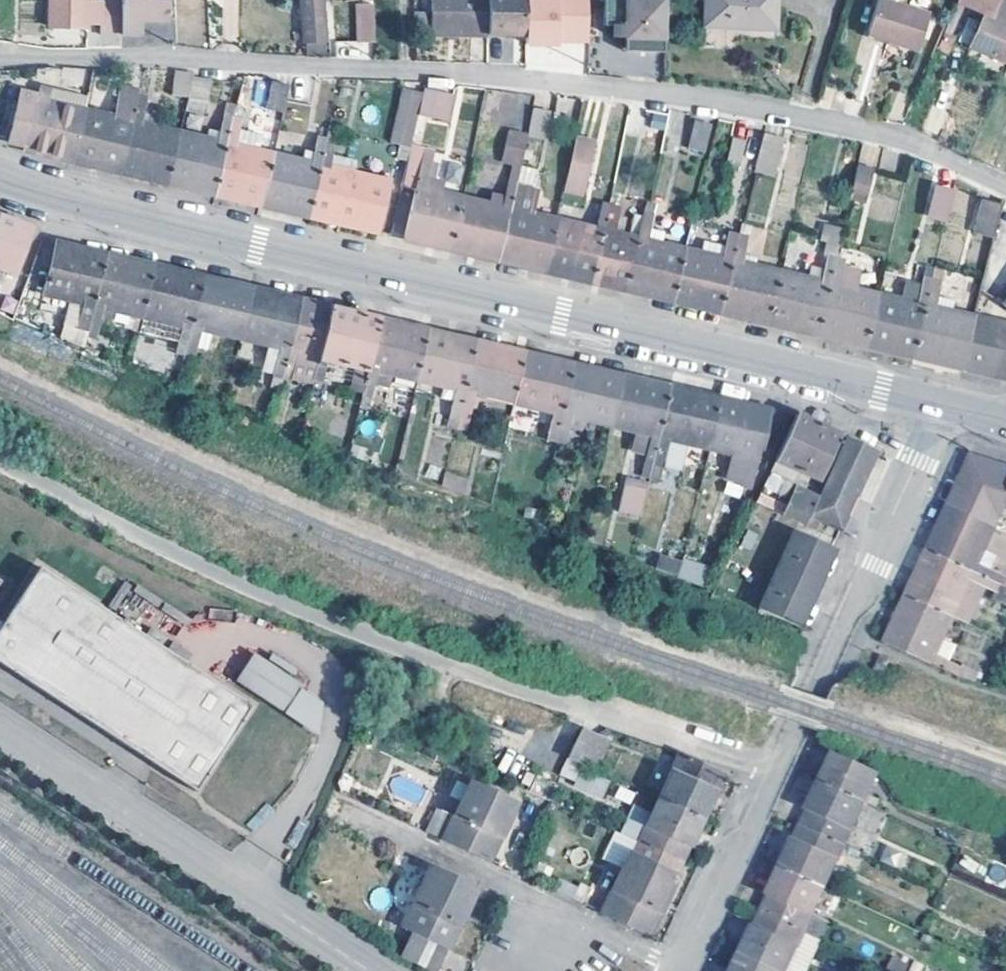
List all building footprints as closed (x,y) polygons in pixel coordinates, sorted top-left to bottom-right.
[(51,27),(88,29),(88,25),(102,26),(101,40),(122,41),(121,4),(103,3),(102,7),(89,7),(89,0),(51,0),(51,27)] [(121,4),(122,41),(142,41),(142,26),(169,26),(168,0),(121,0),(121,4)] [(324,0),(303,0),(306,51),(328,51),(324,0)] [(488,38),(489,0),(432,0),(431,33),(488,38)] [(488,38),(508,39),(508,36),(526,38),(528,0),(489,0),(488,38)] [(605,30),(615,30),(615,42),(627,42),(626,50),(645,51),(645,56),(666,57),(668,5),(667,5),(631,4),(631,0),(606,0),(605,30)] [(708,38),(725,39),(758,40),(781,41),(781,0),(710,0),(708,38)] [(870,31),(890,37),(890,41),(919,50),(930,10),(899,0),(879,0),(870,31)] [(1005,61),(1005,0),(959,0),(958,3),(985,13),(971,47),(1005,61)] [(376,42),(375,5),(357,5),(358,43),(376,42)] [(190,99),(194,74),(176,72),(172,98),(190,99)] [(194,74),(190,99),(210,101),(213,76),(194,74)] [(89,82),(89,105),(105,105),(105,81),(89,82)] [(291,85),(276,82),(269,110),(285,114),(291,85)] [(120,172),(139,97),(140,91),(122,87),(114,119),(86,112),(74,162),(98,167),(120,172)] [(17,146),(27,149),(27,151),(48,156),(74,162),(86,112),(89,97),(66,91),(63,94),(51,91),(51,90),(40,89),(39,95),(20,92),(7,144),(17,146)] [(426,97),(421,116),(433,119),(440,93),(428,91),(426,97)] [(421,116),(426,97),(405,93),(393,144),(414,149),(415,145),(421,116)] [(454,97),(440,93),(433,119),(449,123),(454,97)] [(148,99),(139,97),(120,172),(147,179),(168,184),(180,134),(153,128),(155,116),(145,113),(148,99)] [(632,106),(614,102),(611,116),(629,120),(632,106)] [(536,107),(529,135),(547,139),(553,111),(536,107)] [(672,110),(653,108),(649,134),(668,136),(672,110)] [(196,190),(216,195),(234,118),(225,117),(219,143),(180,134),(168,184),(196,190)] [(263,206),(275,156),(261,153),(236,147),(240,130),(242,120),(234,118),(216,195),(241,200),(263,206)] [(713,125),(698,121),(692,149),(707,153),(713,125)] [(264,136),(240,130),(236,147),(261,153),(264,136)] [(523,163),(529,135),(510,131),(503,159),(523,163)] [(784,135),(763,131),(755,167),(776,172),(784,135)] [(313,165),(275,156),(263,206),(288,211),(310,216),(328,140),(319,138),(313,165)] [(577,138),(567,182),(587,187),(597,143),(577,138)] [(745,139),(731,138),(726,162),(740,164),(745,139)] [(328,140),(310,216),(379,233),(390,183),(356,175),(332,169),(334,156),(338,142),(328,140)] [(453,249),(464,200),(443,195),(445,182),(438,180),(441,167),(433,166),(436,149),(415,145),(414,149),(405,187),(416,190),(405,238),(430,244),(453,249)] [(359,161),(334,156),(332,169),(356,175),(359,161)] [(502,208),(464,200),(453,249),(480,255),(501,260),(522,167),(512,165),(502,208)] [(874,168),(858,165),(850,198),(867,202),(874,168)] [(522,167),(501,260),(527,266),(547,271),(558,221),(532,216),(536,190),(533,189),(537,171),(522,167)] [(755,176),(750,212),(768,215),(773,178),(755,176)] [(587,187),(567,182),(565,192),(584,197),(587,187)] [(953,194),(936,190),(929,217),(947,221),(953,194)] [(963,215),(970,194),(957,190),(950,211),(963,215)] [(669,233),(653,230),(656,216),(658,204),(652,203),(650,215),(646,214),(639,240),(628,290),(650,295),(675,301),(684,259),(686,251),(666,246),(669,233)] [(996,230),(1002,206),(988,203),(982,227),(996,230)] [(594,282),(611,206),(603,204),(597,230),(558,221),(547,271),(573,277),(594,282)] [(611,206),(594,282),(610,286),(628,290),(639,240),(614,234),(620,208),(611,206)] [(0,216),(0,279),(1,279),(4,270),(16,274),(33,227),(14,221),(0,216)] [(697,253),(686,251),(684,259),(675,301),(699,307),(722,312),(739,235),(730,233),(726,246),(701,239),(697,253)] [(751,319),(770,323),(782,273),(757,267),(743,263),(745,253),(748,238),(739,235),(722,312),(751,319)] [(90,332),(107,256),(80,250),(58,245),(47,294),(87,303),(81,330),(90,332)] [(759,257),(745,253),(743,263),(757,267),(759,257)] [(145,316),(156,268),(131,262),(107,256),(90,332),(99,334),(105,307),(145,316)] [(819,335),(837,258),(827,256),(821,281),(782,273),(770,323),(797,330),(819,335)] [(867,346),(879,295),(856,290),(860,270),(844,268),(845,260),(837,258),(819,335),(845,341),(867,346)] [(188,355),(205,278),(179,273),(156,268),(145,316),(185,325),(179,352),(188,355)] [(915,357),(933,280),(923,277),(917,304),(879,295),(867,346),(892,352),(915,357)] [(242,339),(254,290),(226,283),(205,278),(188,355),(197,357),(202,330),(242,339)] [(963,367),(976,318),(954,313),(957,301),(939,296),(941,282),(933,280),(915,357),(944,364),(963,368),(963,367)] [(284,377),(302,301),(279,296),(254,290),(242,339),(281,348),(274,374),(284,377)] [(302,301),(284,377),(293,379),(298,357),(296,356),(296,352),(320,357),(331,308),(314,304),(302,301)] [(365,393),(381,319),(353,313),(331,308),(320,357),(314,382),(323,383),(328,360),(359,368),(354,391),(365,393)] [(976,318),(963,367),(990,373),(1005,377),(1005,325),(976,318)] [(406,325),(381,319),(365,393),(364,396),(374,398),(380,371),(418,380),(429,331),(406,325)] [(453,336),(429,331),(418,380),(458,389),(452,416),(460,418),(478,342),(453,336)] [(478,342),(460,418),(470,420),(476,393),(516,402),(527,353),(496,346),(478,342)] [(557,443),(575,364),(543,357),(527,353),(516,402),(554,411),(548,440),(557,443)] [(613,425),(624,375),(593,368),(575,364),(557,443),(566,445),(573,415),(613,425)] [(652,477),(673,387),(642,380),(624,375),(613,425),(638,431),(635,445),(649,448),(642,475),(652,477)] [(673,387),(652,477),(661,480),(671,439),(710,448),(722,398),(694,391),(673,387)] [(753,405),(722,398),(710,448),(750,457),(744,486),(753,489),(762,450),(774,453),(792,414),(753,405)] [(815,423),(798,415),(777,460),(820,480),(842,435),(815,423)] [(812,514),(821,518),(843,529),(878,452),(847,438),(820,497),(817,504),(812,514)] [(1005,503),(1005,468),(972,458),(962,480),(951,505),(996,526),(1005,503)] [(444,473),(442,488),(463,492),(465,476),(444,473)] [(650,485),(627,478),(619,511),(643,517),(650,485)] [(812,514),(817,504),(810,501),(812,494),(796,486),(784,514),(807,524),(812,514)] [(810,501),(817,504),(820,497),(812,494),(810,501)] [(972,572),(1001,585),(1005,576),(979,563),(996,526),(951,505),(942,525),(929,551),(972,572)] [(821,518),(812,514),(807,524),(816,529),(821,518)] [(802,536),(797,534),(762,608),(768,611),(802,536)] [(833,551),(802,536),(768,611),(800,625),(833,551)] [(1001,585),(972,572),(929,551),(918,576),(908,597),(953,618),(963,598),(978,604),(986,588),(998,593),(996,598),(1005,602),(1005,587),(1001,585)] [(660,553),(655,571),(701,584),(706,567),(660,553)] [(40,568),(4,625),(0,630),(0,664),(198,792),(253,705),(40,568)] [(953,618),(908,597),(899,616),(886,644),(973,684),(977,674),(948,661),(956,645),(943,640),(953,618)] [(978,604),(963,598),(953,618),(968,625),(978,604)] [(889,659),(880,655),(874,670),(883,674),(889,659)] [(605,739),(583,729),(570,757),(593,768),(605,739)] [(612,742),(605,739),(593,768),(600,771),(612,742)] [(660,798),(704,818),(724,774),(681,753),(660,798)] [(834,754),(821,782),(865,803),(877,776),(834,754)] [(518,801),(473,780),(445,840),(490,861),(518,801)] [(821,782),(802,825),(845,846),(865,803),(821,782)] [(551,802),(536,795),(533,805),(546,812),(551,802)] [(683,862),(704,818),(660,798),(640,843),(683,862)] [(782,869),(825,889),(845,846),(802,825),(782,869)] [(683,862),(640,843),(634,855),(631,854),(603,914),(649,935),(683,862)] [(973,852),(965,872),(1005,890),(1005,866),(973,852)] [(477,888),(432,867),(404,927),(415,932),(449,949),(477,888)] [(782,869),(762,912),(805,931),(825,889),(782,869)] [(762,912),(742,955),(776,970),(787,970),(805,931),(762,912)] [(930,922),(913,915),(908,926),(925,934),(930,922)] [(403,959),(429,970),(439,970),(449,949),(415,932),(403,959)] [(742,955),(735,970),(776,970),(742,955)]
